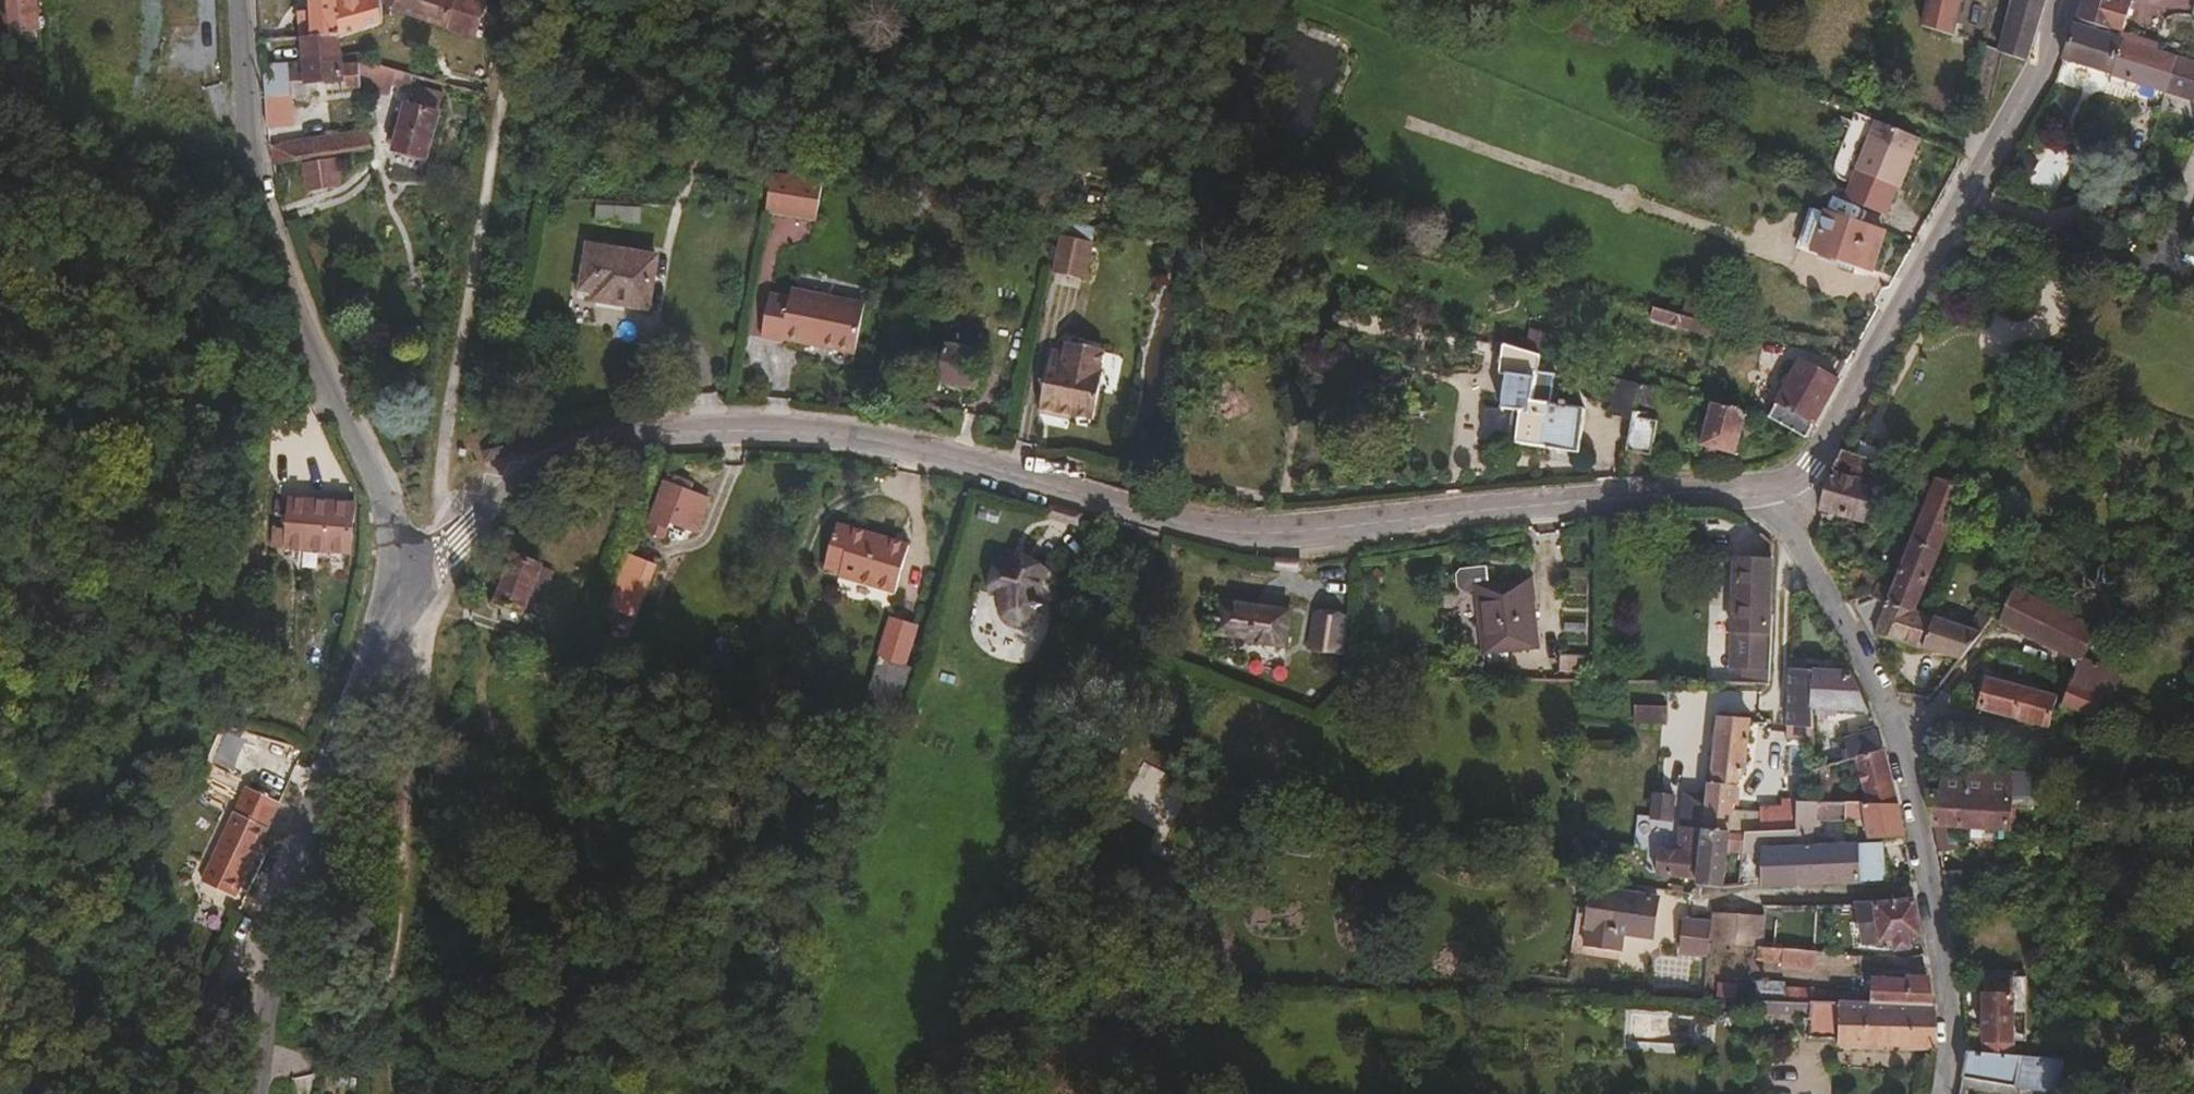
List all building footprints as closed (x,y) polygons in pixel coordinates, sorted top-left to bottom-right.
[(35,0),(0,0),(0,10),(1,25),(22,26),(21,9),(35,9),(35,0)] [(378,0),(352,0),(339,2),(339,0),(311,0),(311,9),(297,10),(299,38),(337,37),(380,23),(378,0)] [(454,0),(398,0),(395,9),(445,26),(454,0)] [(485,3),(477,0),(454,0),(445,26),(473,37),(485,3)] [(1959,0),(1927,0),(1923,17),(1952,32),(1959,0)] [(2043,0),(2013,0),(1999,51),(2025,60),(2043,0)] [(2078,17),(2123,30),(2128,14),(2118,11),(2122,0),(2083,0),(2078,17)] [(2132,0),(2122,0),(2118,11),(2128,14),(2132,0)] [(2193,88),(2193,63),(2155,51),(2157,41),(2123,30),(2078,17),(2063,58),(2111,73),(2111,75),(2190,99),(2193,88)] [(339,56),(337,37),(299,38),(301,58),(339,56)] [(359,78),(358,65),(356,64),(340,65),(339,56),(301,58),(301,64),(304,79),(304,82),(342,80),(342,88),(359,87),(359,78)] [(407,90),(412,75),(377,66),(368,63),(358,65),(359,78),(407,90)] [(304,79),(301,64),(260,66),(263,94),(284,92),(288,91),(287,80),(304,79)] [(426,158),(438,113),(435,112),(440,94),(417,87),(412,106),(405,105),(394,149),(426,158)] [(286,124),(284,92),(263,94),(266,126),(286,124)] [(1900,183),(1918,134),(1877,118),(1846,197),(1886,213),(1897,183),(1900,183)] [(370,149),(368,130),(352,132),(354,150),(370,149)] [(354,150),(352,132),(270,145),(271,160),(354,150)] [(819,198),(821,185),(775,181),(774,195),(819,198)] [(764,216),(816,221),(818,201),(766,196),(764,216)] [(593,221),(638,224),(639,208),(594,206),(593,221)] [(1871,268),(1883,232),(1825,213),(1818,233),(1814,248),(1871,268)] [(2193,245),(2193,214),(2185,242),(2193,245)] [(1080,274),(1088,235),(1056,229),(1049,267),(1080,274)] [(1814,248),(1818,233),(1805,229),(1800,244),(1814,248)] [(645,306),(656,255),(588,242),(579,285),(625,292),(623,302),(645,306)] [(855,352),(864,305),(788,291),(785,300),(769,296),(768,301),(825,303),(824,346),(855,352)] [(824,346),(825,303),(768,301),(761,340),(782,343),(783,340),(824,346)] [(1663,320),(1665,309),(1653,306),(1650,317),(1663,320)] [(1716,323),(1665,309),(1663,320),(1714,334),(1716,323)] [(974,386),(982,352),(941,342),(932,376),(974,386)] [(1090,422),(1100,374),(1097,372),(1101,353),(1062,345),(1061,355),(1047,353),(1035,415),(1055,419),(1057,415),(1090,422)] [(1546,410),(1548,406),(1552,402),(1555,391),(1551,383),(1548,381),(1526,377),(1530,356),(1510,351),(1497,414),(1509,416),(1503,447),(1572,463),(1581,418),(1563,414),(1563,411),(1557,409),(1556,413),(1546,410)] [(1805,437),(1836,380),(1800,361),(1769,418),(1805,437)] [(1635,402),(1638,383),(1594,372),(1589,397),(1611,403),(1609,408),(1632,413),(1635,402)] [(1653,406),(1658,387),(1638,383),(1635,402),(1653,406)] [(1735,453),(1746,410),(1712,401),(1701,445),(1735,453)] [(1649,454),(1657,420),(1632,413),(1625,448),(1649,454)] [(1879,487),(1886,464),(1841,451),(1829,476),(1821,508),(1862,522),(1865,510),(1875,513),(1883,489),(1879,487)] [(699,533),(711,499),(687,491),(690,482),(677,477),(673,484),(666,483),(650,522),(653,525),(650,532),(666,539),(669,531),(672,532),(675,524),(699,533)] [(1914,611),(1964,490),(1936,480),(1890,591),(1875,584),(1865,568),(1837,580),(1848,603),(1865,596),(1886,607),(1887,603),(1911,614),(1914,614),(1914,611)] [(345,503),(345,494),(324,493),(324,501),(345,503)] [(349,553),(353,504),(345,503),(324,501),(287,499),(285,501),(274,500),(273,512),(284,512),(282,548),(349,553)] [(894,593),(908,544),(839,524),(830,554),(846,558),(841,575),(841,578),(894,593)] [(528,544),(503,528),(489,543),(516,556),(522,559),(528,544)] [(1037,592),(1040,583),(1044,578),(1049,573),(1057,568),(1015,547),(1003,561),(999,583),(1000,587),(1006,590),(1004,600),(1012,624),(1017,626),(1023,626),(1027,625),(1031,623),(1036,616),(1040,613),(1041,611),(1040,606),(1038,605),(1035,604),(1035,598),(1037,592)] [(2071,572),(2075,560),(2055,553),(2051,564),(2071,572)] [(841,575),(846,558),(830,554),(827,564),(836,566),(834,573),(841,575)] [(521,611),(538,567),(522,559),(516,556),(498,601),(521,611)] [(1767,663),(1770,624),(1767,617),(1770,558),(1734,559),(1732,598),(1731,612),(1734,614),(1732,663),(1767,663)] [(642,595),(653,564),(638,559),(627,591),(642,595)] [(1732,598),(1734,559),(1721,560),(1720,597),(1732,598)] [(999,583),(1003,561),(994,580),(993,585),(1000,587),(999,583)] [(834,573),(836,566),(827,564),(826,570),(834,573)] [(1534,646),(1528,577),(1488,580),(1487,564),(1461,566),(1458,571),(1458,584),(1463,587),(1474,587),(1479,652),(1534,646)] [(2093,631),(2014,590),(2010,601),(1998,623),(2077,662),(2091,638),(2093,631)] [(622,649),(642,595),(627,591),(607,644),(622,649)] [(1278,643),(1285,614),(1215,598),(1209,623),(1244,632),(1243,635),(1278,643)] [(1960,660),(1991,619),(1982,611),(1967,628),(1914,611),(1914,614),(1911,614),(1887,603),(1886,607),(1876,635),(1960,660)] [(906,663),(917,627),(892,619),(881,655),(906,663)] [(1331,657),(1338,633),(1337,626),(1312,620),(1304,650),(1331,657)] [(919,666),(929,631),(917,627),(906,663),(914,666),(919,666)] [(2106,702),(2117,675),(2088,663),(2098,640),(2091,638),(2077,662),(2059,705),(2095,717),(2102,701),(2106,702)] [(897,722),(914,666),(906,663),(881,655),(865,714),(897,722)] [(1589,678),(1590,664),(1561,664),(1561,677),(1589,678)] [(1810,709),(1811,670),(1790,668),(1786,724),(1810,728),(1810,709)] [(1867,711),(1858,686),(1850,672),(1811,670),(1810,709),(1867,711)] [(2012,720),(2019,689),(1984,680),(1977,711),(2012,720)] [(2048,727),(2055,698),(2030,691),(2030,686),(2020,684),(2019,689),(2012,720),(2048,727)] [(1665,704),(1666,692),(1635,690),(1634,703),(1665,704)] [(1665,720),(1665,704),(1634,703),(1634,718),(1665,720)] [(1741,769),(1746,719),(1715,718),(1706,782),(1702,831),(1727,832),(1731,791),(1741,769)] [(1882,751),(1874,731),(1842,740),(1846,757),(1852,755),(1882,751)] [(1894,803),(1886,765),(1882,751),(1852,755),(1864,802),(1894,803)] [(1826,802),(1827,764),(1820,766),(1820,777),(1816,779),(1816,802),(1826,802)] [(2012,830),(2015,797),(2009,796),(2009,776),(1941,772),(1939,793),(1928,792),(1937,853),(1946,850),(1943,827),(2012,830)] [(259,844),(275,804),(240,789),(197,881),(234,898),(259,844)] [(1844,817),(1842,803),(1826,802),(1816,802),(1796,802),(1796,826),(1798,824),(1815,824),(1816,817),(1844,817)] [(1862,817),(1861,802),(1842,803),(1844,817),(1862,817)] [(1901,834),(1894,803),(1864,802),(1861,802),(1862,817),(1864,819),(1867,836),(1901,834)] [(1795,880),(1795,846),(1796,826),(1743,831),(1741,850),(1760,850),(1761,882),(1795,880)] [(1721,886),(1727,832),(1702,831),(1697,885),(1721,886)] [(1882,877),(1881,843),(1856,844),(1857,878),(1882,877)] [(1857,878),(1856,844),(1795,846),(1795,880),(1857,878)] [(1650,936),(1657,896),(1590,885),(1587,906),(1584,924),(1650,936)] [(1918,933),(1912,898),(1887,901),(1856,903),(1862,942),(1893,937),(1894,946),(1906,944),(1905,935),(1918,933)] [(1584,924),(1587,906),(1575,904),(1572,923),(1584,924)] [(1774,947),(1777,904),(1760,904),(1739,914),(1738,945),(1757,946),(1774,947)] [(1706,955),(1711,924),(1684,919),(1678,951),(1706,955)] [(1810,960),(1810,950),(1774,947),(1757,946),(1757,957),(1810,960)] [(1929,1006),(1925,976),(1889,975),(1887,979),(1871,978),(1869,1005),(1929,1006)] [(1869,1005),(1871,978),(1864,979),(1864,991),(1810,990),(1809,1002),(1838,1003),(1869,1005)] [(2020,1032),(2022,998),(2012,998),(2013,980),(1984,979),(1981,1053),(2009,1055),(2009,1043),(2010,1032),(2020,1032)] [(1789,1012),(1789,1001),(1752,1000),(1752,1012),(1789,1012)] [(1808,1013),(1809,1002),(1789,1001),(1789,1012),(1808,1013)] [(1836,1038),(1838,1003),(1809,1002),(1808,1013),(1808,1038),(1836,1038)] [(1933,1047),(1934,1013),(1931,1012),(1929,1006),(1869,1005),(1838,1003),(1836,1038),(1836,1043),(1933,1047)] [(2019,1043),(2020,1032),(2010,1032),(2009,1043),(2019,1043)] [(2078,1068),(2078,1063),(2064,1060),(2009,1055),(1981,1053),(1966,1052),(1961,1080),(2062,1088),(2064,1073),(2071,1073),(2075,1071),(2078,1068)]
